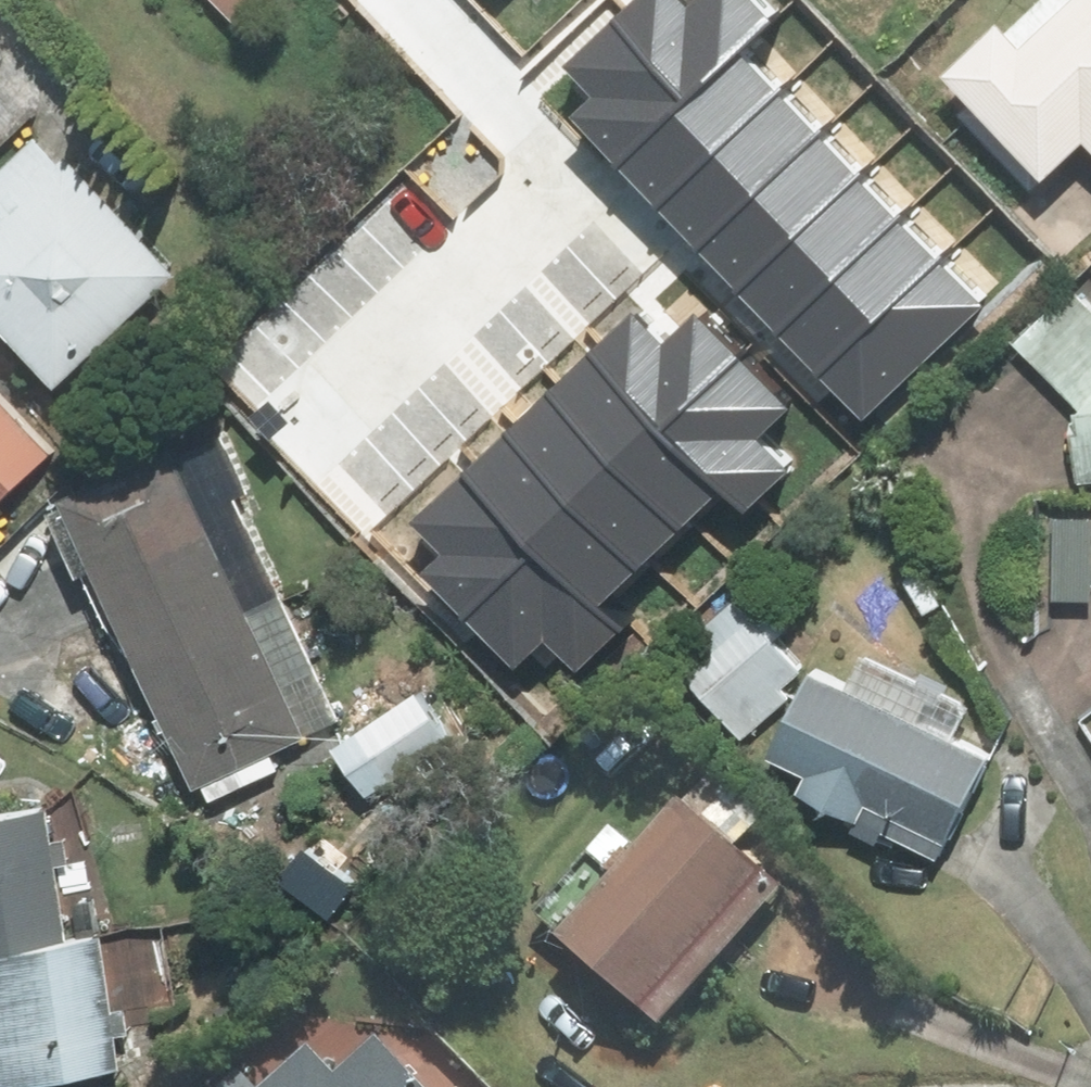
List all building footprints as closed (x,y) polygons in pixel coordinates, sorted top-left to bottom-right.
[(231,22),(254,0),(209,0),(231,22)] [(686,100),(740,49),(770,22),(749,0),(694,0),(686,7),(679,0),(633,0),(611,21),(686,100)] [(943,76),(1039,177),(1081,138),(1090,149),(1090,0),(1039,0),(1002,35),(994,27),(943,76)] [(686,100),(611,21),(561,68),(591,99),(571,118),(617,166),(686,100)] [(779,90),(740,49),(686,100),(617,166),(656,207),(779,90)] [(779,90),(656,207),(696,249),(819,132),(779,90)] [(858,174),(819,132),(696,249),(735,290),(858,174)] [(31,140),(0,170),(0,215),(3,218),(0,220),(0,328),(55,386),(173,275),(60,157),(53,164),(31,140)] [(858,174),(735,290),(777,334),(900,217),(858,174)] [(900,217),(777,334),(818,376),(940,260),(900,217)] [(940,260),(818,376),(861,421),(983,304),(940,260)] [(1067,283),(1007,342),(1077,412),(1070,413),(1078,482),(1090,481),(1090,307),(1067,283)] [(587,353),(660,429),(735,357),(693,314),(660,346),(629,313),(587,353)] [(546,392),(678,529),(719,490),(660,429),(587,353),(546,392)] [(735,357),(660,429),(719,490),(743,514),(786,472),(754,440),(786,409),(735,357)] [(504,433),(636,569),(678,529),(546,392),(504,433)] [(47,454),(0,404),(0,497),(47,454)] [(504,433),(465,470),(536,545),(596,608),(636,569),(504,433)] [(216,434),(61,506),(132,663),(277,595),(231,500),(244,494),(216,434)] [(536,545),(465,470),(409,522),(441,556),(422,574),(462,616),(536,545)] [(1051,602),(1089,602),(1090,522),(1052,522),(1051,602)] [(536,545),(462,616),(513,668),(542,640),(575,674),(619,631),(596,608),(536,545)] [(277,595),(132,663),(192,790),(337,723),(277,595)] [(777,636),(741,596),(669,661),(741,739),(787,698),(782,691),(801,674),(771,641),(777,636)] [(763,759),(802,778),(794,795),(854,824),(850,832),(874,844),(880,833),(934,859),(984,759),(950,743),(967,708),(861,655),(843,691),(806,673),(763,759)] [(473,740),(432,679),(347,736),(387,797),(473,740)] [(776,886),(674,799),(612,871),(585,848),(529,913),(657,1022),(776,886)] [(64,946),(43,813),(0,820),(0,955),(64,946)] [(0,955),(0,1086),(7,1086),(115,1071),(95,941),(64,946),(0,955)] [(372,1034),(331,1072),(304,1043),(257,1086),(422,1086),(372,1034)]
